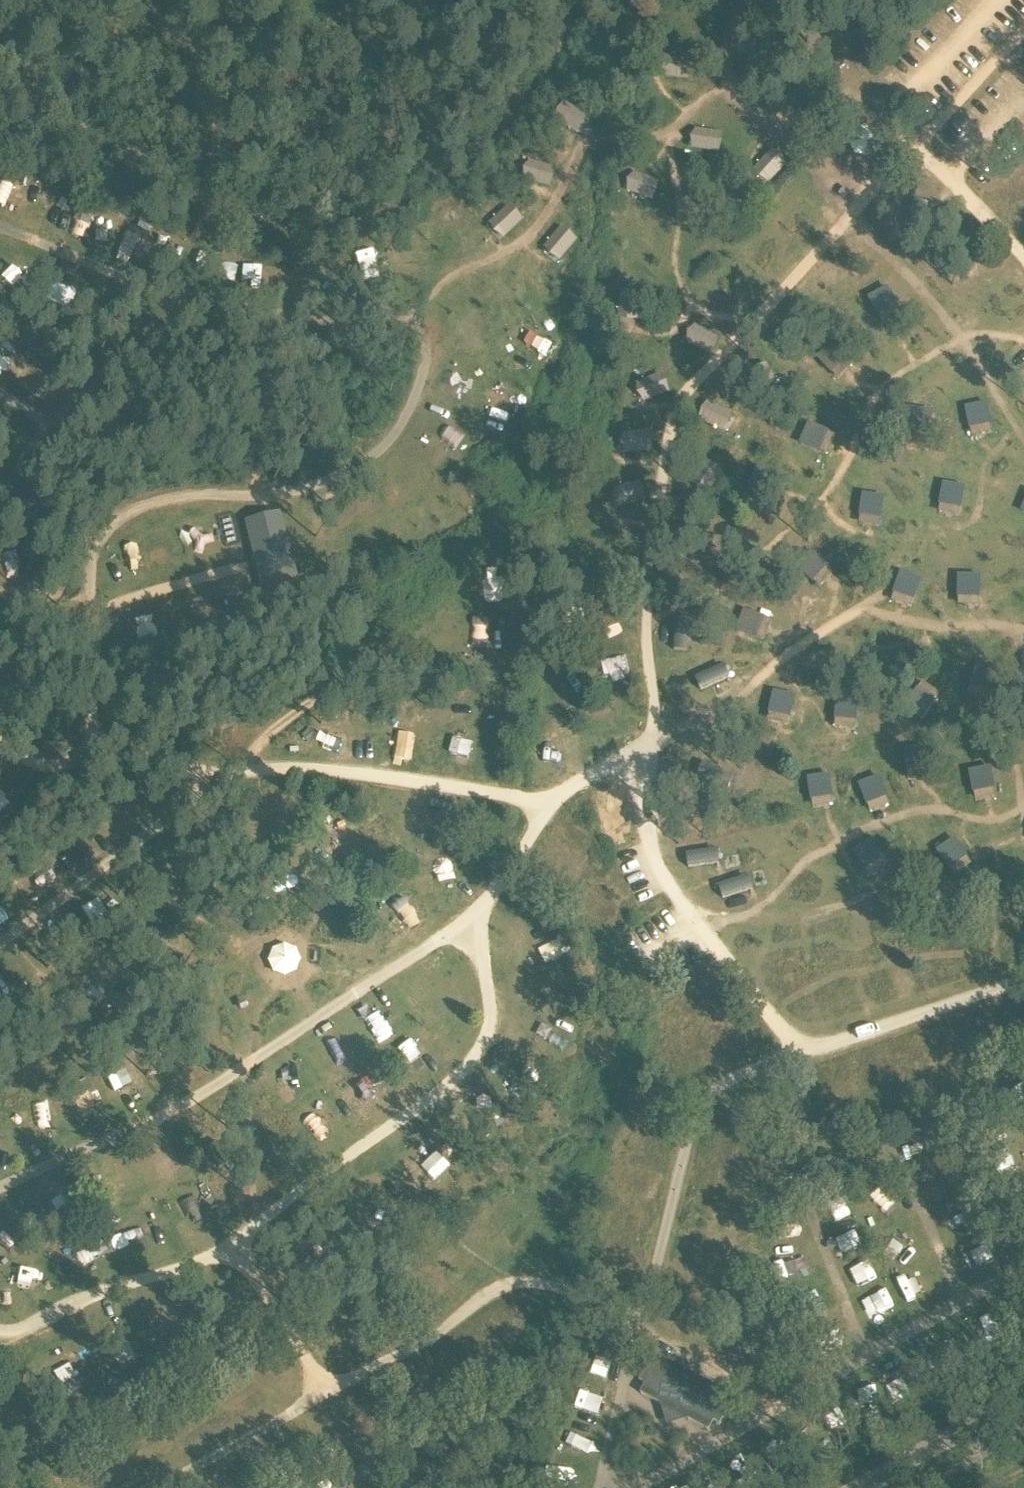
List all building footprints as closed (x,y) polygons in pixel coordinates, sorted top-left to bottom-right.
[(673,73),(688,79),(695,63),(679,57),(673,73)] [(693,146),(722,152),(726,132),(697,127),(693,146)] [(865,132),(858,136),(855,143),(859,151),(867,154),(874,150),(877,142),(873,135),(865,132)] [(558,178),(557,160),(529,161),(529,179),(558,178)] [(655,200),(662,182),(634,172),(627,190),(655,200)] [(512,203),(489,224),(502,239),(525,219),(512,203)] [(559,260),(580,240),(566,226),(545,245),(559,260)] [(990,402),(968,406),(972,428),(994,424),(990,402)] [(813,424),(806,447),(832,455),(839,433),(813,424)] [(758,466),(750,488),(770,495),(778,473),(758,466)] [(941,504),(964,508),(968,485),(945,481),(941,504)] [(861,516),(885,519),(888,496),(865,492),(861,516)] [(260,562),(263,573),(267,588),(293,581),(289,564),(286,554),(285,550),(283,539),(279,523),(252,530),(260,562)] [(753,612),(747,632),(768,639),(774,619),(753,612)] [(692,650),(693,619),(678,619),(677,650),(692,650)] [(698,676),(703,689),(733,677),(728,664),(698,676)] [(296,949),(284,945),(272,950),(268,961),(273,973),(285,978),(297,972),(301,960),(296,949)] [(370,1235),(388,1228),(382,1212),(363,1219),(370,1235)] [(655,1353),(640,1380),(646,1384),(641,1393),(669,1408),(666,1412),(669,1423),(680,1420),(682,1416),(710,1431),(715,1421),(721,1424),(736,1397),(655,1353)]
